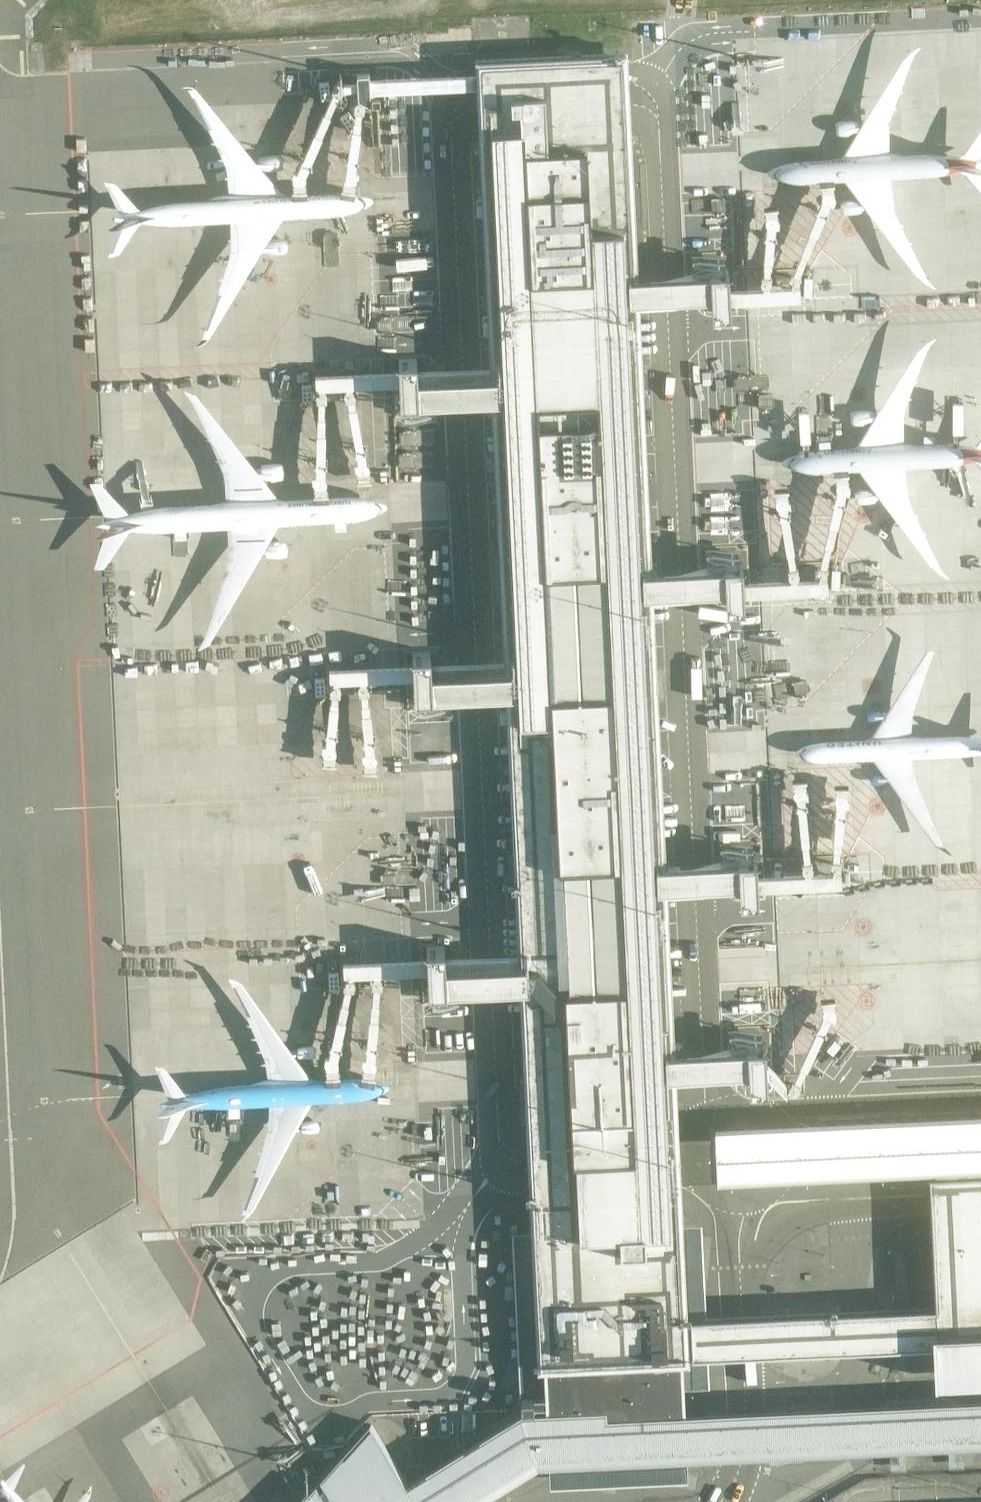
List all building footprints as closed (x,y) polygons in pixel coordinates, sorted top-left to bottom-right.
[(696,1174),(716,1173),(714,1129),(691,1130),(679,1131),(678,1115),(678,1100),(634,79),(633,49),(477,56),(478,88),(506,660),(524,1133),(526,1186),(527,1224),(508,1225),(510,1275),(513,1338),(515,1390),(545,1388),(546,1411),(686,1405),(685,1383),(708,1382),(707,1357),(705,1318),(701,1217),(683,1218),(681,1176),(681,1175),(696,1174)] [(928,1173),(980,1170),(980,1112),(777,1122),(714,1125),(714,1129),(716,1173),(717,1180),(776,1178),(928,1173)] [(928,1173),(929,1195),(934,1295),(934,1307),(705,1318),(707,1357),(936,1346),(938,1388),(980,1386),(980,1170),(928,1173)] [(745,1404),(686,1405),(546,1411),(520,1408),(434,1461),(406,1480),(367,1421),(319,1475),(333,1498),(328,1501),(315,1480),(296,1501),(477,1501),(537,1465),(540,1464),(740,1455),(948,1445),(980,1443),(980,1394),(745,1404)]
